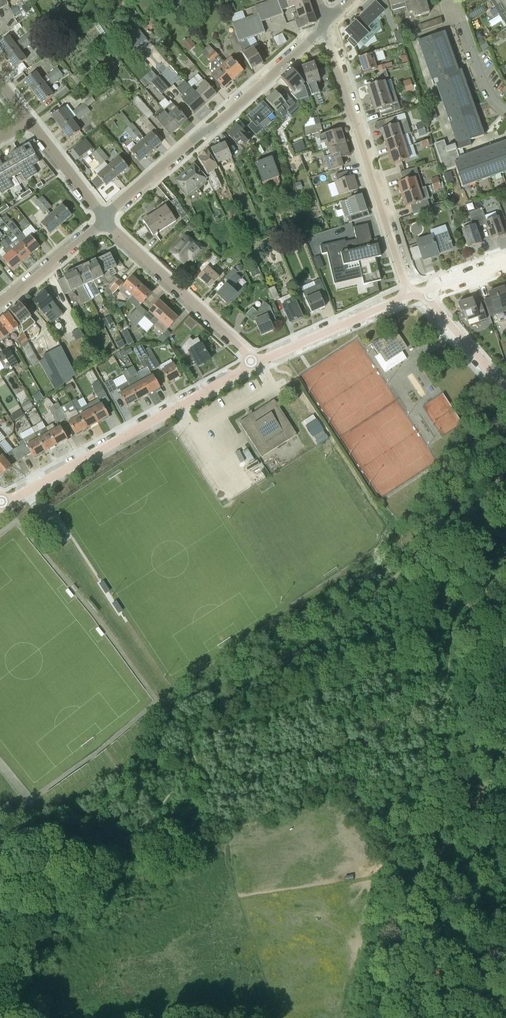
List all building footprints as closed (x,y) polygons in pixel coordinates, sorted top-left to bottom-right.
[(168,5),(170,9),(183,0),(175,0),(168,5)] [(243,55),(252,70),(263,64),(253,48),(251,49),(246,40),(265,33),(261,22),(283,14),(280,7),(281,7),(278,0),(272,0),(255,6),(257,14),(232,23),(234,30),(241,52),(243,55)] [(294,6),(308,1),(308,0),(286,0),(288,4),(287,5),(288,9),(294,7),(294,6)] [(415,17),(429,13),(425,0),(388,0),(393,15),(407,11),(407,14),(413,13),(415,17)] [(498,4),(501,2),(505,10),(505,0),(496,0),(498,4)] [(299,20),(313,15),(308,1),(294,6),(294,7),(296,13),(293,14),(295,21),(299,19),(299,20)] [(357,44),(369,33),(368,32),(370,30),(368,27),(384,11),(374,1),(358,17),(360,19),(356,23),(355,22),(345,32),(357,44)] [(483,5),(466,16),(469,21),(486,11),(483,5)] [(69,19),(64,12),(57,16),(62,24),(69,19)] [(299,19),(295,21),(298,30),(315,24),(315,23),(313,15),(299,20),(299,19)] [(17,30),(19,29),(24,25),(21,22),(14,27),(17,30)] [(14,44),(9,36),(0,43),(0,48),(6,57),(33,36),(33,37),(44,29),(40,24),(30,32),(14,44)] [(401,29),(393,32),(398,46),(405,43),(401,29)] [(235,54),(241,52),(234,30),(229,36),(235,54)] [(281,46),(290,41),(285,32),(276,37),(281,46)] [(505,142),(500,144),(501,147),(494,149),(493,146),(487,148),(488,151),(481,154),(480,151),(474,153),(475,156),(468,158),(467,156),(461,157),(462,160),(460,161),(456,151),(461,149),(470,146),(469,141),(484,136),(461,70),(458,71),(444,32),(417,41),(419,47),(422,46),(425,54),(422,55),(424,60),(427,59),(429,67),(427,68),(428,73),(431,72),(436,85),(439,84),(441,92),(439,93),(440,98),(443,97),(446,105),(443,106),(445,111),(448,110),(450,118),(448,119),(449,124),(452,123),(455,131),(452,132),(454,137),(457,136),(459,143),(446,148),(444,140),(434,144),(444,171),(455,167),(462,187),(505,172),(505,143),(505,142)] [(15,68),(26,60),(20,52),(36,41),(33,37),(33,36),(6,57),(15,68)] [(181,44),(188,52),(196,46),(189,38),(181,44)] [(481,52),(489,47),(486,41),(478,46),(481,52)] [(221,67),(233,80),(242,71),(231,58),(225,63),(209,45),(205,49),(206,49),(209,53),(215,60),(221,67)] [(215,60),(209,53),(205,57),(211,64),(215,60)] [(406,53),(399,55),(402,64),(408,62),(406,53)] [(363,73),(376,69),(372,54),(359,58),(363,73)] [(103,55),(97,59),(101,63),(107,59),(103,55)] [(182,63),(189,71),(194,66),(187,58),(182,63)] [(314,63),(301,67),(306,82),(311,96),(319,93),(315,82),(330,78),(326,67),(317,70),(314,63)] [(221,67),(211,75),(223,88),(233,80),(221,67)] [(25,81),(33,92),(60,71),(57,68),(42,79),(36,72),(25,81)] [(291,69),(280,78),(294,93),(297,90),(305,99),(309,95),(304,84),(301,80),(296,74),(291,69)] [(371,99),(388,93),(385,81),(389,80),(387,74),(386,70),(379,72),(379,73),(376,74),(379,83),(377,83),(374,84),(368,86),(371,99)] [(42,104),(53,95),(48,88),(63,76),(60,71),(33,92),(42,104)] [(169,88),(158,76),(150,82),(161,95),(169,88)] [(191,89),(205,104),(216,95),(202,79),(191,89)] [(404,88),(412,85),(410,79),(403,81),(404,88)] [(412,85),(404,88),(406,94),(414,91),(412,85)] [(191,89),(180,98),(194,114),(205,104),(191,89)] [(379,109),(381,115),(400,109),(395,91),(388,93),(371,99),(375,110),(379,109)] [(300,109),(297,106),(290,98),(285,103),(276,92),(266,101),(282,119),(287,113),(292,119),(300,109)] [(412,99),(406,95),(401,101),(407,106),(412,99)] [(153,115),(137,96),(131,100),(147,119),(153,115)] [(76,116),(88,107),(84,103),(73,112),(76,116)] [(172,103),(164,111),(178,128),(187,120),(172,103)] [(267,119),(272,114),(263,104),(247,117),(252,123),(248,127),(256,135),(270,122),(267,119)] [(90,111),(88,107),(76,116),(79,120),(90,111)] [(60,128),(72,120),(68,115),(63,108),(52,117),(60,128)] [(164,111),(162,109),(153,117),(170,136),(178,128),(164,111)] [(330,122),(332,131),(346,127),(344,118),(330,122)] [(80,131),(74,123),(72,120),(60,128),(69,140),(80,131)] [(128,127),(137,138),(141,134),(132,123),(128,127)] [(417,131),(424,129),(422,123),(415,125),(417,131)] [(305,136),(309,135),(319,133),(318,132),(322,131),(320,124),(315,125),(302,128),(305,136)] [(385,141),(402,136),(398,124),(390,126),(388,127),(381,129),(385,141)] [(240,141),(244,145),(250,140),(237,126),(227,135),(236,145),(240,141)] [(133,141),(137,138),(128,127),(124,130),(133,141)] [(424,129),(417,131),(419,137),(426,134),(424,129)] [(327,149),(345,144),(340,130),(331,133),(322,136),(323,137),(318,138),(320,143),(325,142),(327,149)] [(141,142),(150,153),(161,143),(152,132),(141,142)] [(388,153),(405,147),(402,136),(385,141),(388,153)] [(422,149),(430,146),(428,140),(420,142),(422,149)] [(141,142),(130,151),(139,162),(150,153),(141,142)] [(218,165),(232,158),(225,143),(211,150),(218,165)] [(295,154),(306,150),(304,146),(297,148),(295,144),(292,145),(295,154)] [(328,164),(331,171),(342,167),(339,159),(348,156),(345,144),(327,149),(327,150),(322,151),(326,165),(328,164)] [(17,151),(31,177),(38,174),(33,166),(39,163),(30,147),(25,150),(23,147),(17,151)] [(95,151),(104,162),(109,158),(99,147),(95,151)] [(399,163),(401,162),(409,159),(405,147),(388,153),(392,165),(399,162),(399,163)] [(25,181),(31,177),(17,151),(10,155),(11,158),(6,161),(15,176),(21,173),(25,181)] [(104,162),(95,151),(91,154),(100,166),(104,162)] [(214,171),(217,169),(208,152),(198,159),(203,168),(214,191),(221,187),(214,171)] [(108,167),(117,177),(128,168),(119,157),(108,167)] [(279,177),(275,167),(271,157),(255,163),(259,173),(262,183),(263,183),(264,186),(269,184),(268,181),(273,180),(275,186),(281,185),(278,178),(279,177)] [(8,191),(14,187),(9,179),(15,176),(6,161),(1,164),(0,162),(0,177),(8,191)] [(197,188),(206,180),(194,166),(185,174),(197,188)] [(117,177),(108,167),(97,176),(98,177),(104,184),(106,186),(117,177)] [(402,195),(419,190),(422,188),(418,176),(416,168),(414,168),(404,171),(407,179),(405,180),(405,181),(398,183),(402,195)] [(336,181),(340,195),(358,189),(354,176),(350,177),(348,171),(336,175),(338,181),(336,181)] [(453,178),(451,171),(443,174),(445,180),(453,178)] [(188,196),(197,188),(185,174),(176,182),(188,196)] [(98,189),(104,184),(98,177),(92,182),(98,189)] [(432,185),(439,183),(438,177),(430,179),(432,185)] [(301,182),(295,184),(297,191),(303,188),(301,182)] [(439,183),(432,185),(434,191),(441,189),(439,183)] [(425,188),(419,190),(402,195),(405,207),(410,205),(413,215),(422,212),(430,210),(427,200),(428,200),(425,188)] [(38,200),(47,210),(51,207),(42,196),(38,200)] [(176,199),(173,196),(168,199),(181,219),(187,216),(176,199)] [(346,217),(349,223),(359,220),(357,214),(366,211),(361,196),(340,203),(345,218),(346,217)] [(43,214),(47,210),(38,200),(34,203),(43,214)] [(52,215),(61,225),(71,215),(62,205),(52,215)] [(176,222),(165,206),(143,221),(153,237),(156,235),(156,236),(157,235),(157,234),(176,222)] [(198,217),(193,208),(188,211),(193,220),(198,217)] [(475,210),(481,226),(486,224),(491,240),(504,235),(497,217),(486,221),(482,208),(475,210)] [(432,216),(430,210),(422,212),(424,218),(432,216)] [(473,226),(462,229),(468,248),(481,243),(475,228),(481,226),(475,210),(468,213),(473,226)] [(61,225),(52,215),(41,224),(50,234),(61,225)] [(21,243),(30,255),(40,247),(30,235),(26,239),(22,234),(11,222),(7,226),(17,238),(17,239),(21,243)] [(351,266),(359,264),(364,284),(380,281),(367,224),(354,227),(358,249),(355,250),(353,241),(347,242),(347,240),(334,243),(335,250),(327,252),(333,276),(346,273),(345,266),(350,264),(351,266)] [(444,235),(443,233),(416,242),(423,260),(438,255),(437,254),(452,249),(450,243),(451,242),(448,233),(444,235)] [(193,241),(186,235),(171,252),(183,263),(189,257),(192,260),(199,253),(204,247),(195,239),(193,241)] [(4,240),(4,241),(22,262),(30,255),(21,243),(17,239),(13,242),(8,237),(4,240)] [(0,249),(0,255),(12,270),(22,262),(4,241),(0,244),(2,247),(0,249)] [(205,261),(209,265),(198,278),(209,288),(219,277),(211,270),(220,260),(212,253),(205,261)] [(110,289),(119,280),(113,276),(111,277),(109,271),(116,267),(110,254),(96,260),(103,277),(107,284),(110,289)] [(112,294),(110,289),(107,284),(103,277),(96,260),(85,265),(97,289),(103,286),(107,296),(112,294)] [(99,294),(97,289),(85,265),(75,270),(90,301),(94,299),(93,297),(99,294)] [(257,265),(249,268),(253,279),(261,276),(257,265)] [(224,278),(229,282),(217,295),(227,304),(237,293),(232,289),(241,278),(236,274),(238,272),(233,268),(224,278)] [(81,305),(90,301),(75,270),(63,276),(64,277),(57,281),(64,296),(76,290),(79,296),(77,297),(81,305)] [(132,277),(119,291),(128,299),(141,286),(132,277)] [(315,286),(302,292),(312,313),(325,307),(318,293),(324,290),(319,279),(314,282),(315,286)] [(112,294),(116,291),(123,284),(119,280),(110,289),(112,294)] [(132,323),(144,309),(140,306),(151,294),(141,286),(128,299),(128,300),(137,309),(127,319),(132,323)] [(267,289),(273,302),(280,299),(274,286),(267,289)] [(505,311),(505,295),(503,288),(488,293),(490,298),(484,301),(489,316),(505,311)] [(52,324),(59,318),(63,315),(44,292),(33,301),(52,324)] [(294,299),(282,305),(289,323),(302,317),(294,299)] [(457,304),(460,312),(459,313),(461,319),(465,317),(466,321),(478,318),(479,322),(486,319),(480,302),(474,304),(472,299),(457,304)] [(144,317),(153,326),(168,310),(159,302),(148,313),(144,309),(132,323),(135,326),(144,317)] [(274,330),(271,323),(276,321),(269,306),(265,302),(256,312),(252,308),(245,316),(252,322),(255,321),(261,336),(274,330)] [(23,333),(28,341),(36,335),(30,328),(35,324),(30,318),(31,317),(19,303),(9,311),(21,326),(22,329),(21,330),(23,333)] [(162,343),(171,334),(167,330),(177,319),(168,310),(153,326),(163,334),(158,339),(162,343)] [(19,327),(7,313),(0,319),(0,324),(9,335),(19,327)] [(9,335),(0,324),(0,342),(9,335)] [(402,352),(407,348),(395,329),(391,332),(391,331),(371,344),(379,355),(380,354),(386,363),(402,352)] [(125,338),(130,335),(127,330),(122,333),(125,338)] [(28,341),(23,333),(19,335),(20,337),(17,339),(22,347),(32,366),(39,362),(28,342),(28,341)] [(115,340),(119,349),(125,345),(121,337),(115,340)] [(189,368),(195,364),(197,367),(210,360),(198,339),(193,341),(190,338),(181,348),(185,354),(182,355),(189,368)] [(2,353),(6,360),(12,369),(18,365),(8,347),(2,353)] [(43,356),(44,359),(39,362),(55,391),(75,375),(65,356),(61,347),(43,356)] [(144,350),(155,369),(160,367),(149,347),(144,350)] [(149,371),(150,372),(155,369),(144,350),(139,353),(147,367),(149,371)] [(497,360),(500,367),(505,365),(505,356),(505,355),(497,360)] [(173,364),(162,370),(169,383),(180,377),(173,364)] [(122,372),(130,387),(137,400),(148,394),(139,377),(136,373),(129,377),(125,370),(122,372)] [(151,375),(150,372),(149,371),(139,377),(148,394),(159,388),(152,375),(151,375)] [(103,383),(109,394),(117,390),(111,379),(103,383)] [(64,388),(67,394),(74,390),(71,384),(64,388)] [(98,399),(99,401),(107,396),(100,385),(93,389),(92,389),(98,399)] [(137,400),(130,387),(119,393),(126,406),(137,400)] [(444,396),(427,406),(443,433),(451,428),(449,424),(455,421),(456,422),(458,420),(444,396)] [(76,399),(71,401),(75,410),(76,409),(80,416),(87,428),(97,423),(91,411),(87,405),(81,408),(76,399)] [(91,411),(97,423),(108,416),(101,403),(100,404),(99,401),(98,399),(87,405),(91,411)] [(33,406),(30,402),(29,400),(21,405),(24,411),(33,406)] [(274,400),(239,422),(261,457),(296,435),(274,400)] [(53,405),(61,421),(66,419),(75,435),(87,428),(80,416),(76,409),(75,410),(69,413),(69,411),(64,414),(61,407),(60,407),(58,402),(53,405)] [(57,424),(61,421),(53,405),(49,407),(48,408),(57,424)] [(15,410),(19,416),(23,414),(19,407),(15,410)] [(34,433),(45,452),(55,446),(45,428),(40,431),(36,425),(31,428),(34,433)] [(45,428),(55,446),(67,439),(59,426),(48,433),(46,428),(45,428)] [(34,458),(45,452),(34,433),(18,442),(20,445),(26,456),(31,453),(34,458)] [(22,459),(26,456),(20,445),(16,448),(22,459)] [(17,461),(22,459),(16,448),(11,450),(12,453),(17,461)] [(3,457),(0,460),(0,476),(11,467),(3,457)] [(413,542),(413,541),(412,539),(408,532),(392,541),(397,551),(413,542)]
